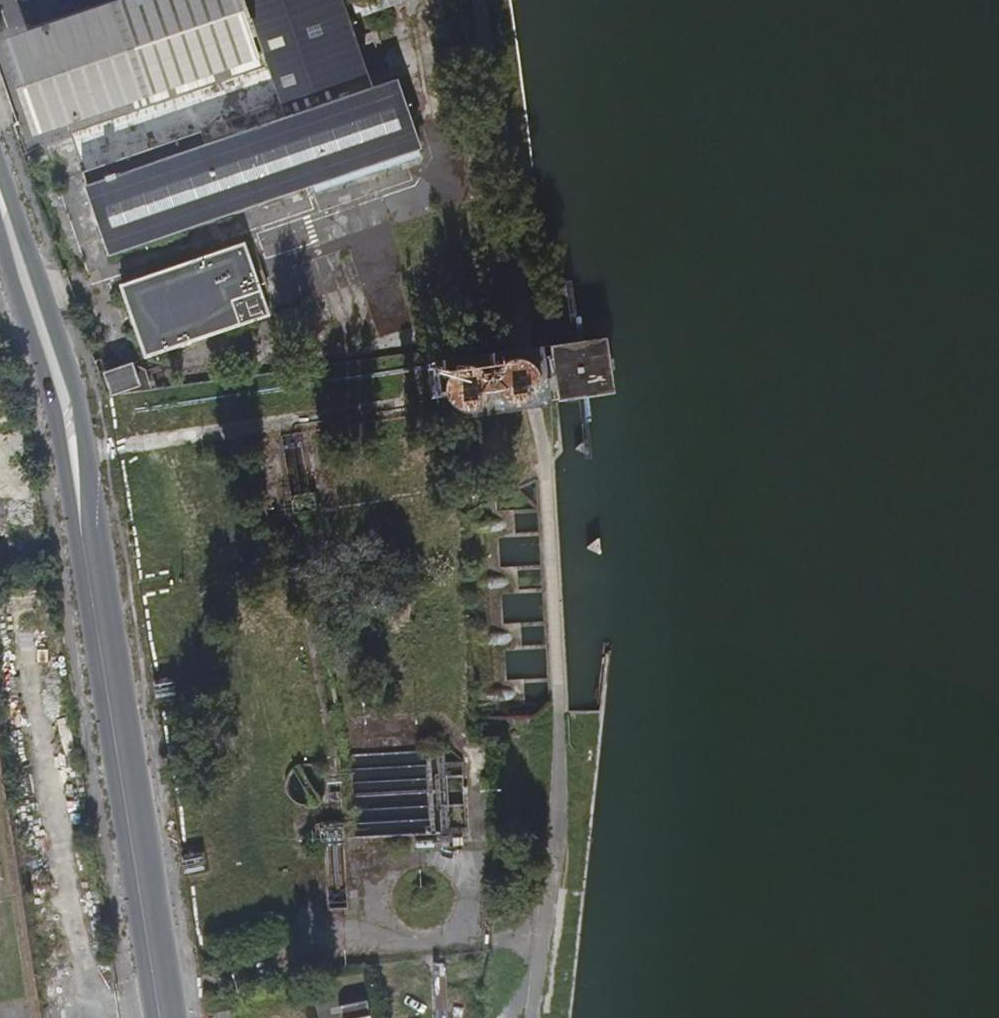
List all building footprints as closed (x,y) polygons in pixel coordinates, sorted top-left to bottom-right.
[(69,123),(233,64),(210,0),(120,0),(33,31),(65,125),(69,123)] [(265,53),(233,64),(69,123),(86,173),(181,141),(186,154),(374,91),(362,58),(341,0),(247,0),(265,53)] [(373,14),(401,4),(399,0),(368,0),(373,14)] [(181,141),(86,173),(113,254),(422,149),(388,49),(362,58),(374,91),(186,154),(181,141)] [(291,268),(323,361),(417,330),(386,236),(291,268)] [(125,288),(149,356),(270,315),(246,246),(125,288)] [(611,393),(604,341),(552,349),(558,400),(611,393)] [(526,354),(444,365),(451,414),(533,403),(549,401),(542,352),(526,354)] [(97,361),(108,395),(141,384),(134,364),(108,372),(104,358),(97,361)] [(306,762),(302,763),(301,763),(296,765),(293,768),(291,771),(289,774),(287,778),(287,783),(287,786),(288,791),(290,794),(292,798),(295,800),(299,802),(303,804),(307,805),(312,804),(315,804),(318,803),(321,800),(325,797),(327,794),(329,791),(330,786),(330,782),(329,777),(328,775),(326,771),(323,767),(319,765),(315,763),(311,762),(306,762)] [(444,822),(444,834),(468,833),(467,762),(439,763),(440,813),(428,813),(428,822),(444,822)] [(341,1008),(342,1017),(372,1017),(370,1003),(341,1008)]
